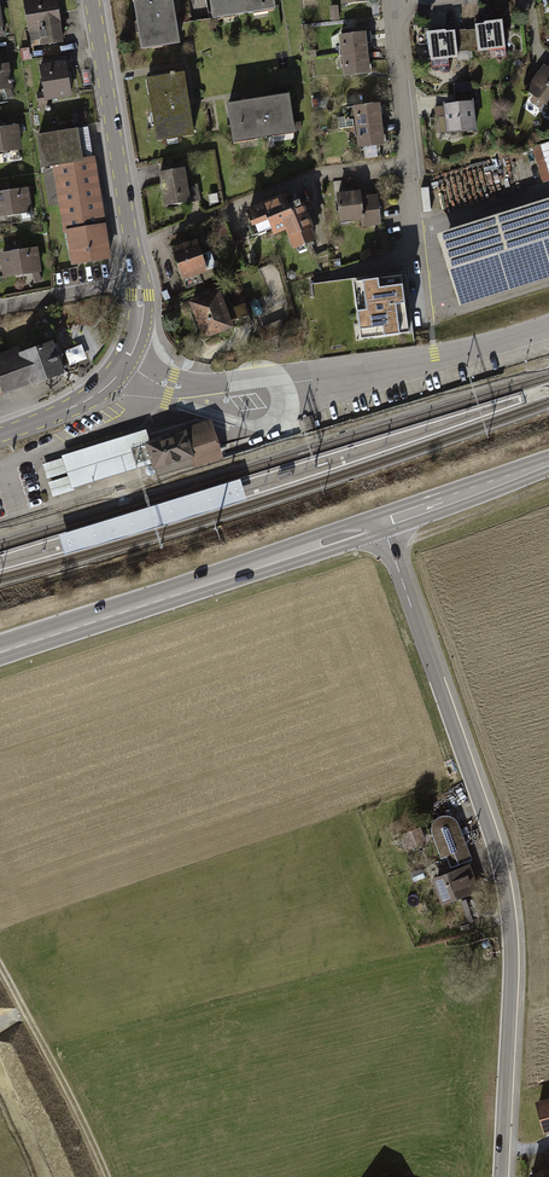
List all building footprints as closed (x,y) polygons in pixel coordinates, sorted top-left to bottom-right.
[(24,0),(30,39),(43,37),(44,45),(64,42),(58,0),(26,0),(24,0)] [(141,54),(179,48),(172,0),(133,0),(141,54)] [(212,24),(275,14),(273,0),(208,0),(212,24)] [(369,6),(368,0),(342,0),(343,8),(369,6)] [(339,7),(331,8),(332,19),(340,18),(339,7)] [(502,24),(470,28),(474,56),(505,51),(502,24)] [(429,58),(456,55),(453,30),(426,33),(429,58)] [(339,38),(345,80),(371,77),(365,35),(339,38)] [(30,49),(21,51),(22,62),(32,60),(30,49)] [(68,62),(38,66),(43,101),(73,97),(68,62)] [(0,66),(0,92),(4,91),(5,100),(15,98),(10,64),(0,66)] [(548,110),(548,73),(546,70),(525,96),(546,113),(548,110)] [(155,146),(194,139),(184,78),(145,84),(155,146)] [(439,108),(442,135),(475,132),(473,105),(476,104),(475,87),(453,89),(455,106),(439,108)] [(227,107),(232,147),(296,138),(291,99),(227,107)] [(358,154),(386,151),(381,107),(353,110),(358,154)] [(87,113),(73,115),(74,125),(89,123),(87,113)] [(0,129),(0,155),(14,153),(16,162),(25,161),(20,126),(0,129)] [(42,169),(96,159),(91,131),(37,140),(42,169)] [(544,181),(548,180),(548,141),(533,145),(544,181)] [(107,225),(96,159),(42,169),(49,208),(61,206),(66,232),(107,225)] [(181,169),(155,173),(161,207),(198,202),(195,182),(183,184),(181,169)] [(0,192),(0,216),(20,213),(21,221),(31,219),(27,188),(0,192)] [(357,191),(334,193),(336,221),(359,219),(360,225),(378,224),(375,194),(357,196),(357,191)] [(215,194),(206,195),(208,205),(216,204),(215,194)] [(269,234),(272,241),(284,236),(292,256),(317,246),(300,205),(288,210),(283,198),(242,215),(252,240),(269,234)] [(436,234),(459,306),(548,278),(548,198),(436,234)] [(107,225),(66,232),(72,268),(113,261),(107,225)] [(241,235),(233,238),(235,245),(243,241),(241,235)] [(193,241),(168,251),(179,281),(213,269),(207,252),(198,255),(193,241)] [(0,253),(0,270),(1,280),(41,274),(37,247),(0,253)] [(353,282),(356,299),(360,330),(361,339),(374,337),(409,332),(401,275),(362,281),(353,282)] [(217,291),(185,303),(200,341),(251,322),(243,302),(224,310),(217,291)] [(281,324),(261,333),(265,342),(285,334),(281,324)] [(58,369),(53,354),(58,353),(49,326),(32,332),(36,344),(0,356),(0,389),(58,369)] [(143,430),(61,455),(62,458),(66,473),(67,476),(71,489),(74,488),(146,466),(153,463),(147,444),(168,437),(168,436),(167,436),(147,443),(143,430)] [(219,452),(213,430),(186,438),(192,456),(193,460),(219,452)] [(148,444),(155,467),(192,456),(186,438),(185,432),(167,438),(148,444)] [(62,458),(42,464),(47,479),(66,473),(62,458)] [(67,476),(48,482),(52,497),(75,490),(74,488),(71,489),(67,476)] [(240,478),(58,535),(64,555),(247,501),(240,478)] [(432,837),(448,875),(468,867),(474,864),(457,825),(452,821),(446,818),(438,819),(433,824),(431,830),(432,837)] [(420,828),(400,836),(406,853),(426,846),(420,828)] [(448,875),(432,882),(445,911),(480,896),(468,867),(448,875)] [(535,1101),(543,1131),(548,1129),(548,1097),(535,1101)] [(531,1175),(532,1176),(548,1176),(548,1168),(531,1175)]
